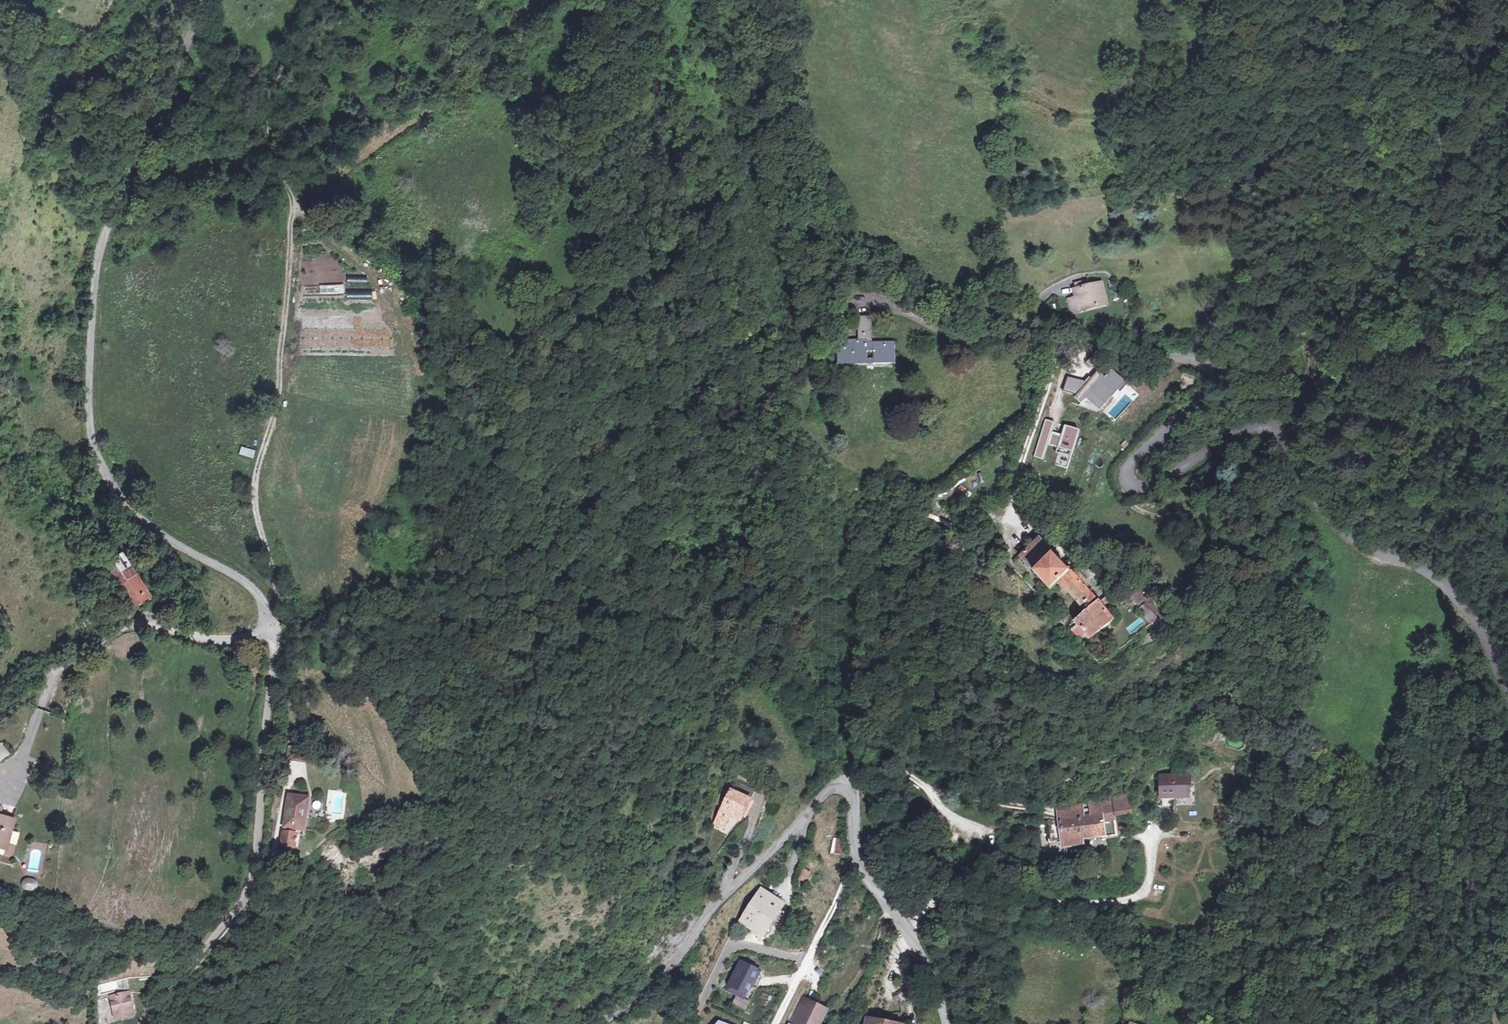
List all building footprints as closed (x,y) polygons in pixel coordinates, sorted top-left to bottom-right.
[(819,242),(811,243),(812,256),(820,255),(819,242)] [(611,284),(611,270),(601,271),(601,284),(611,284)] [(1093,279),(1086,280),(1088,288),(1095,287),(1093,279)] [(1078,281),(1080,292),(1082,307),(1109,304),(1106,285),(1095,287),(1088,288),(1086,280),(1078,281)] [(1082,307),(1080,292),(1071,294),(1073,309),(1082,307)] [(859,331),(868,331),(868,316),(859,316),(859,331)] [(839,340),(838,360),(866,360),(867,354),(873,353),(873,364),(896,364),(896,341),(877,341),(876,342),(869,343),(869,341),(839,340)] [(1146,394),(1097,367),(1065,401),(1120,432),(1146,394)] [(1006,410),(1013,415),(1021,403),(1013,398),(1006,410)] [(1111,439),(1044,415),(1021,466),(1097,487),(1111,439)] [(253,458),(256,450),(241,446),(239,454),(253,458)] [(65,511),(70,509),(67,503),(62,505),(65,511)] [(1084,615),(1096,604),(1083,590),(1088,585),(1077,574),(1074,576),(1067,567),(1065,569),(1038,536),(1034,539),(1036,542),(1021,555),(1049,591),(1059,583),(1084,615)] [(104,565),(131,607),(147,597),(144,593),(146,592),(122,553),(104,565)] [(1144,616),(1153,608),(1140,592),(1131,599),(1144,616)] [(1046,606),(1049,603),(1043,595),(1039,599),(1046,606)] [(1111,623),(1096,604),(1084,615),(1076,622),(1089,641),(1111,623)] [(1156,612),(1153,608),(1144,616),(1155,630),(1167,620),(1159,609),(1156,612)] [(250,664),(239,661),(235,672),(246,676),(250,664)] [(0,744),(0,763),(12,754),(3,742),(0,744)] [(303,754),(304,750),(291,747),(290,754),(289,761),(302,763),(303,754)] [(1170,783),(1170,804),(1183,804),(1183,801),(1194,801),(1194,790),(1199,790),(1199,783),(1170,783)] [(739,786),(736,792),(751,799),(754,792),(739,786)] [(743,816),(751,799),(736,792),(731,789),(716,818),(725,822),(731,811),(743,816)] [(311,799),(290,796),(285,828),(288,829),(288,834),(284,833),(282,847),(295,849),(297,836),(294,836),(295,830),(305,832),(311,799)] [(0,817),(0,842),(5,844),(7,844),(13,821),(0,817)] [(1072,848),(1088,846),(1087,840),(1110,838),(1111,840),(1123,839),(1121,817),(1057,824),(1059,843),(1071,842),(1072,848)] [(725,822),(716,818),(714,822),(722,826),(725,822)] [(812,872),(803,868),(798,880),(808,884),(812,872)] [(39,891),(38,879),(23,881),(24,892),(39,891)] [(770,920),(781,903),(761,891),(741,921),(754,930),(757,925),(767,931),(773,922),(770,920)] [(770,920),(773,922),(784,905),(781,903),(770,920)] [(764,936),(767,931),(757,925),(754,930),(764,936)] [(766,971),(741,957),(723,991),(749,1002),(766,971)] [(131,1000),(113,1004),(117,1018),(134,1014),(131,1000)] [(810,1017),(817,1005),(809,1001),(797,1023),(796,1023),(821,1023),(810,1017)] [(821,1023),(825,1023),(832,1010),(819,1002),(817,1005),(810,1017),(821,1023)]
